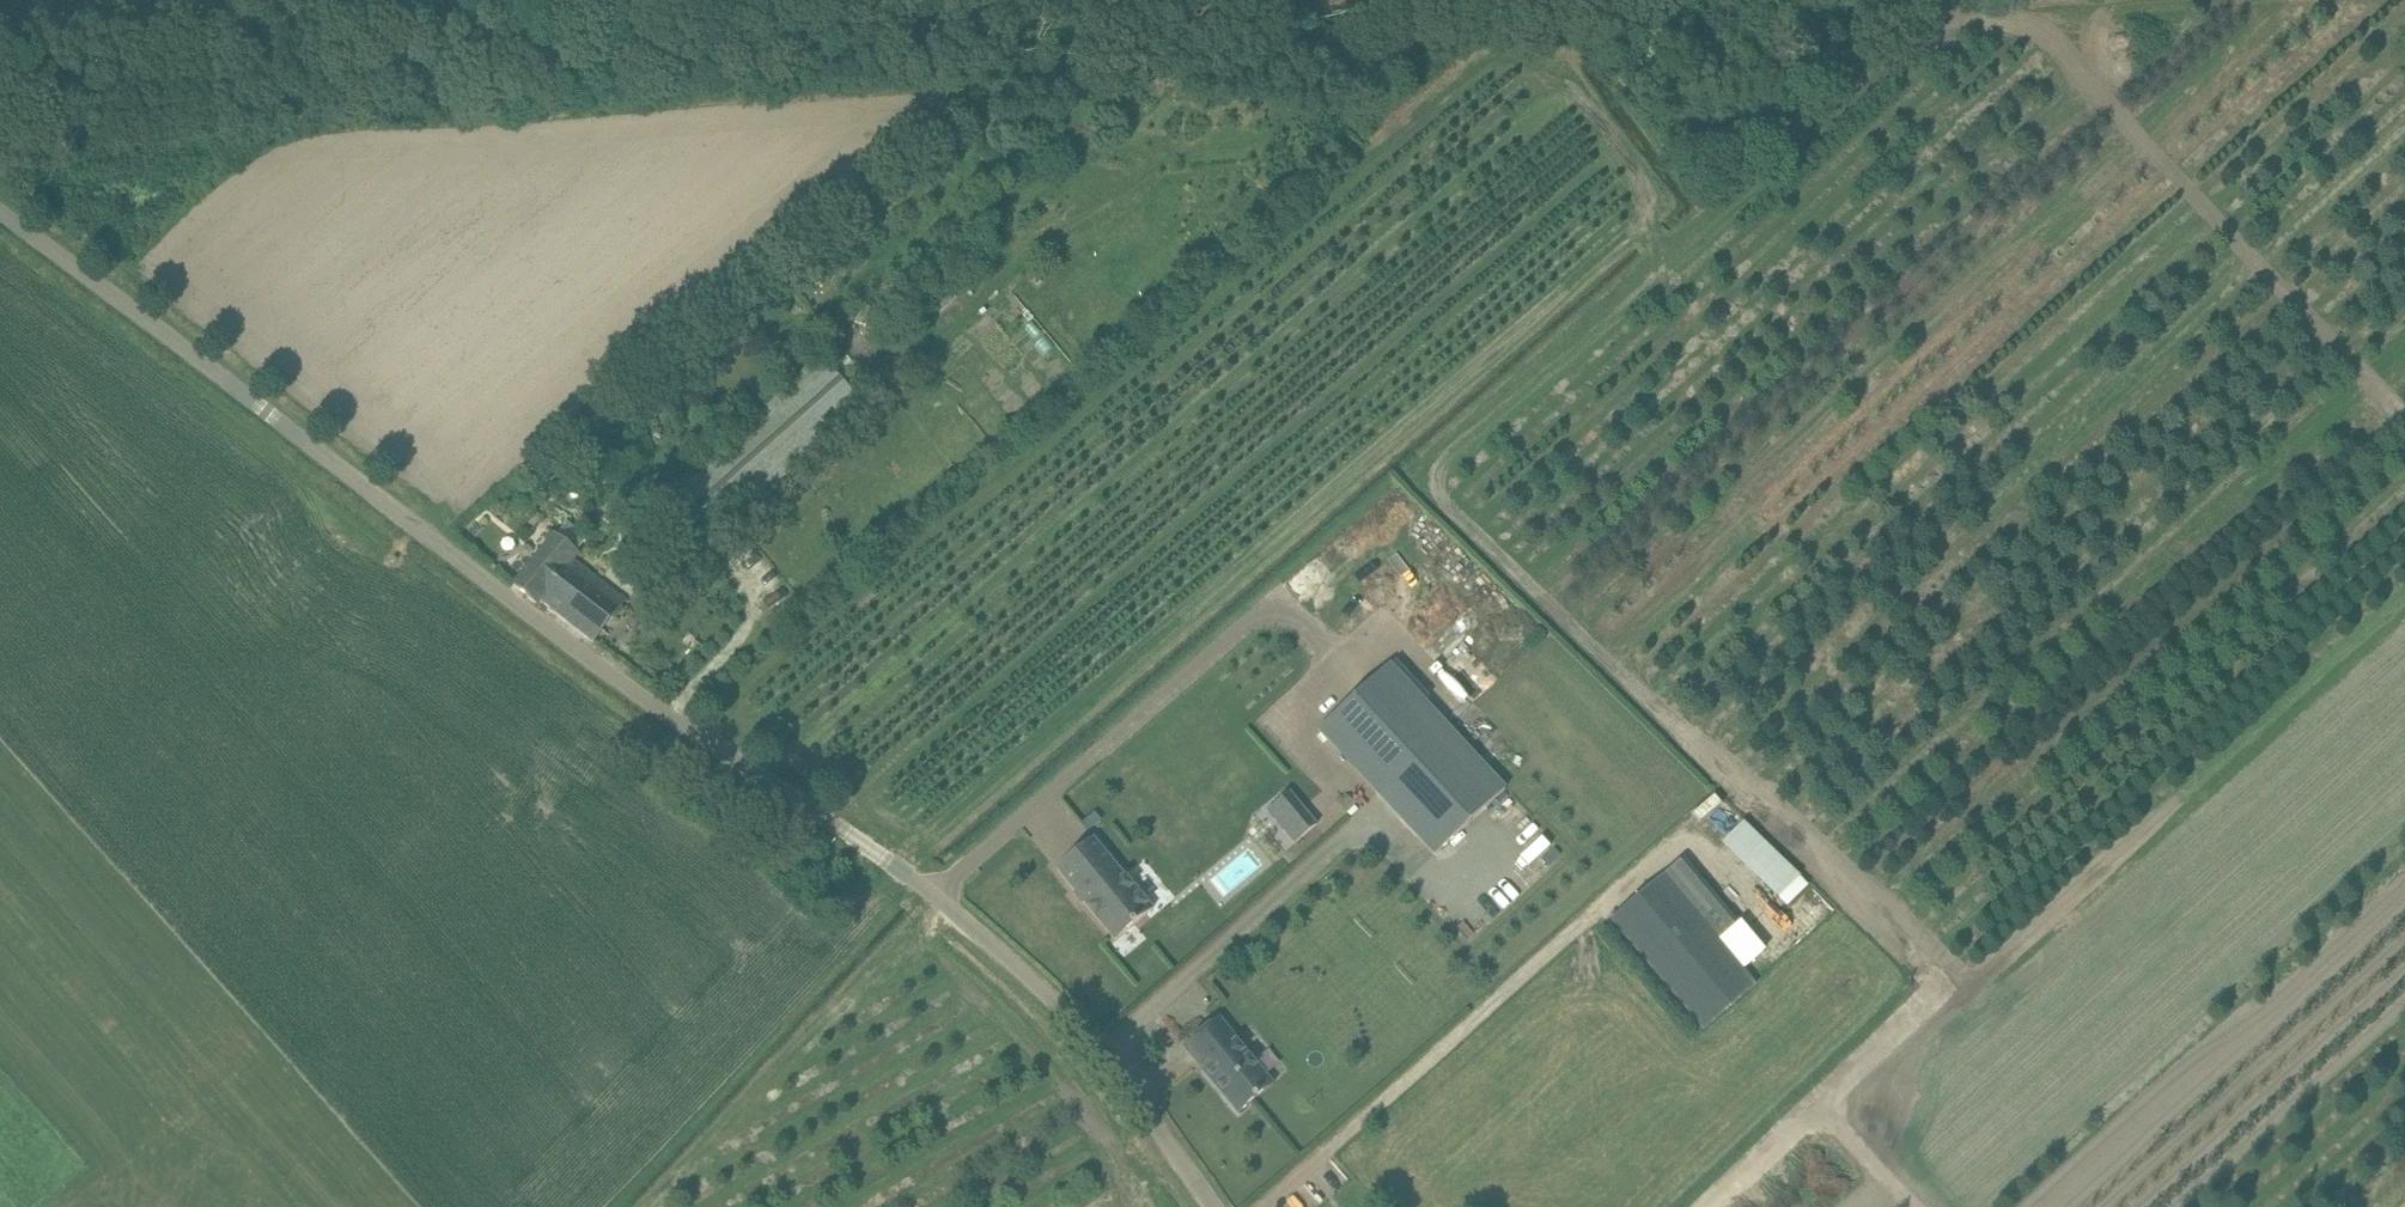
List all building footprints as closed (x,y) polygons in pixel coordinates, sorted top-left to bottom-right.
[(863,402),(821,355),(670,489),(712,536),(863,402)] [(579,553),(554,533),(514,583),(538,602),(541,599),(594,640),(625,600),(574,558),(579,553)] [(1448,727),(1389,664),(1319,728),(1376,790),(1448,727)] [(1505,789),(1448,727),(1376,790),(1435,854),(1505,789)] [(1307,810),(1284,829),(1295,843),(1319,824),(1307,810)] [(1785,903),(1807,881),(1740,817),(1718,840),(1785,903)] [(1526,867),(1553,844),(1542,831),(1515,855),(1526,867)] [(1094,836),(1056,868),(1115,938),(1153,906),(1094,836)] [(1664,873),(1611,919),(1704,1029),(1758,983),(1745,968),(1766,949),(1741,920),(1739,922),(1720,939),(1664,873)] [(1219,1016),(1184,1045),(1238,1112),(1274,1083),(1219,1016)]
